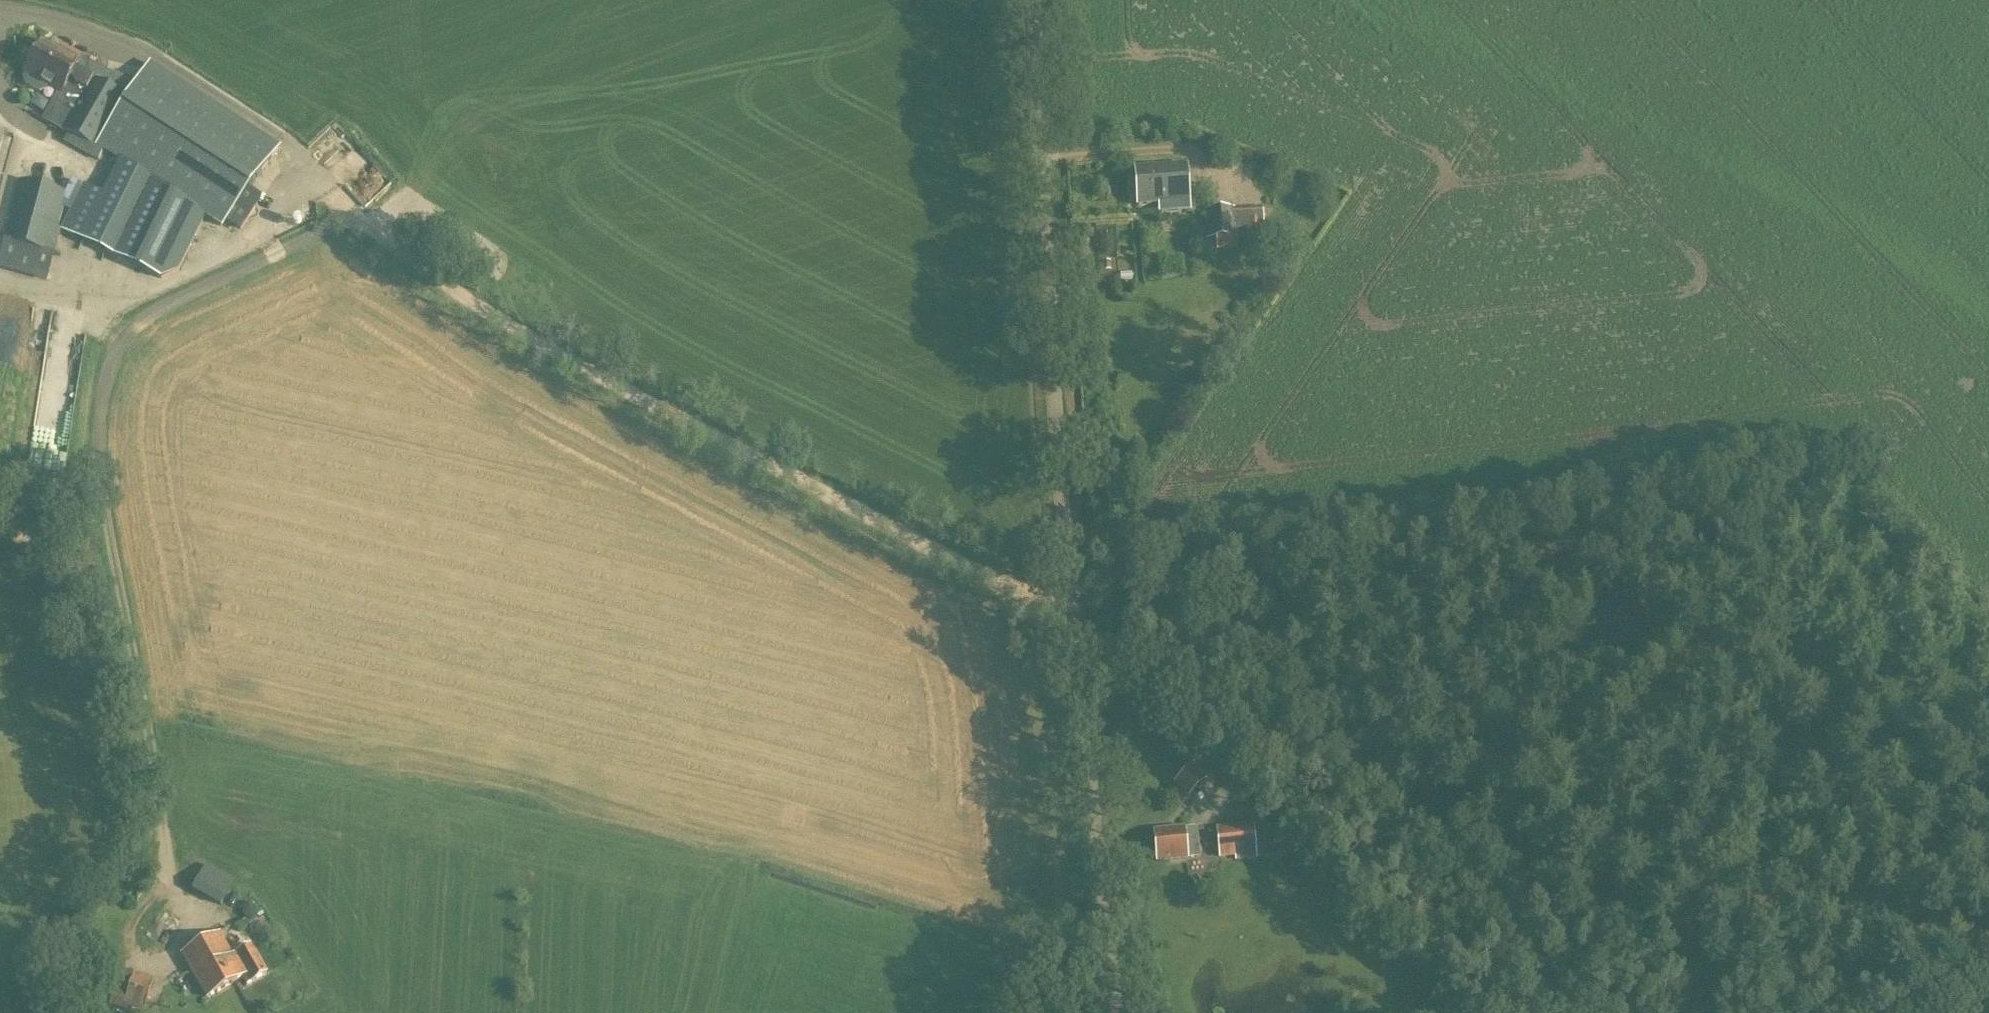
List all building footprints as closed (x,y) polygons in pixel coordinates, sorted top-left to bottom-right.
[(47,92),(50,87),(59,92),(43,120),(69,134),(64,142),(99,161),(103,153),(155,187),(118,259),(167,283),(172,273),(180,276),(207,220),(222,230),(227,222),(241,231),(255,211),(241,201),(276,149),(152,69),(133,101),(115,91),(118,86),(107,80),(104,85),(98,82),(104,71),(82,59),(79,64),(41,43),(25,72),(28,74),(24,79),(26,85),(40,93),(47,92)] [(1159,204),(1160,213),(1190,211),(1187,166),(1135,169),(1138,206),(1159,204)] [(83,184),(60,230),(118,259),(155,187),(116,167),(103,194),(83,184)] [(48,282),(60,230),(58,229),(68,193),(20,181),(0,256),(0,269),(48,282)] [(1247,231),(1247,242),(1263,241),(1262,207),(1205,210),(1207,239),(1216,238),(1217,250),(1237,249),(1236,231),(1247,231)] [(1188,770),(1177,781),(1192,797),(1203,786),(1188,770)] [(1253,824),(1216,827),(1219,859),(1235,858),(1235,861),(1256,859),(1253,824)] [(1185,830),(1155,833),(1158,862),(1188,858),(1200,857),(1198,829),(1185,830)] [(206,865),(193,890),(220,905),(234,881),(206,865)] [(244,909),(244,918),(253,922),(259,917),(258,908),(250,905),(244,909)] [(233,956),(220,933),(183,954),(208,997),(247,975),(251,982),(267,973),(251,945),(233,956)] [(120,967),(111,998),(125,1003),(124,1007),(132,1010),(133,1008),(138,1009),(138,1008),(144,1010),(154,978),(120,967)]
